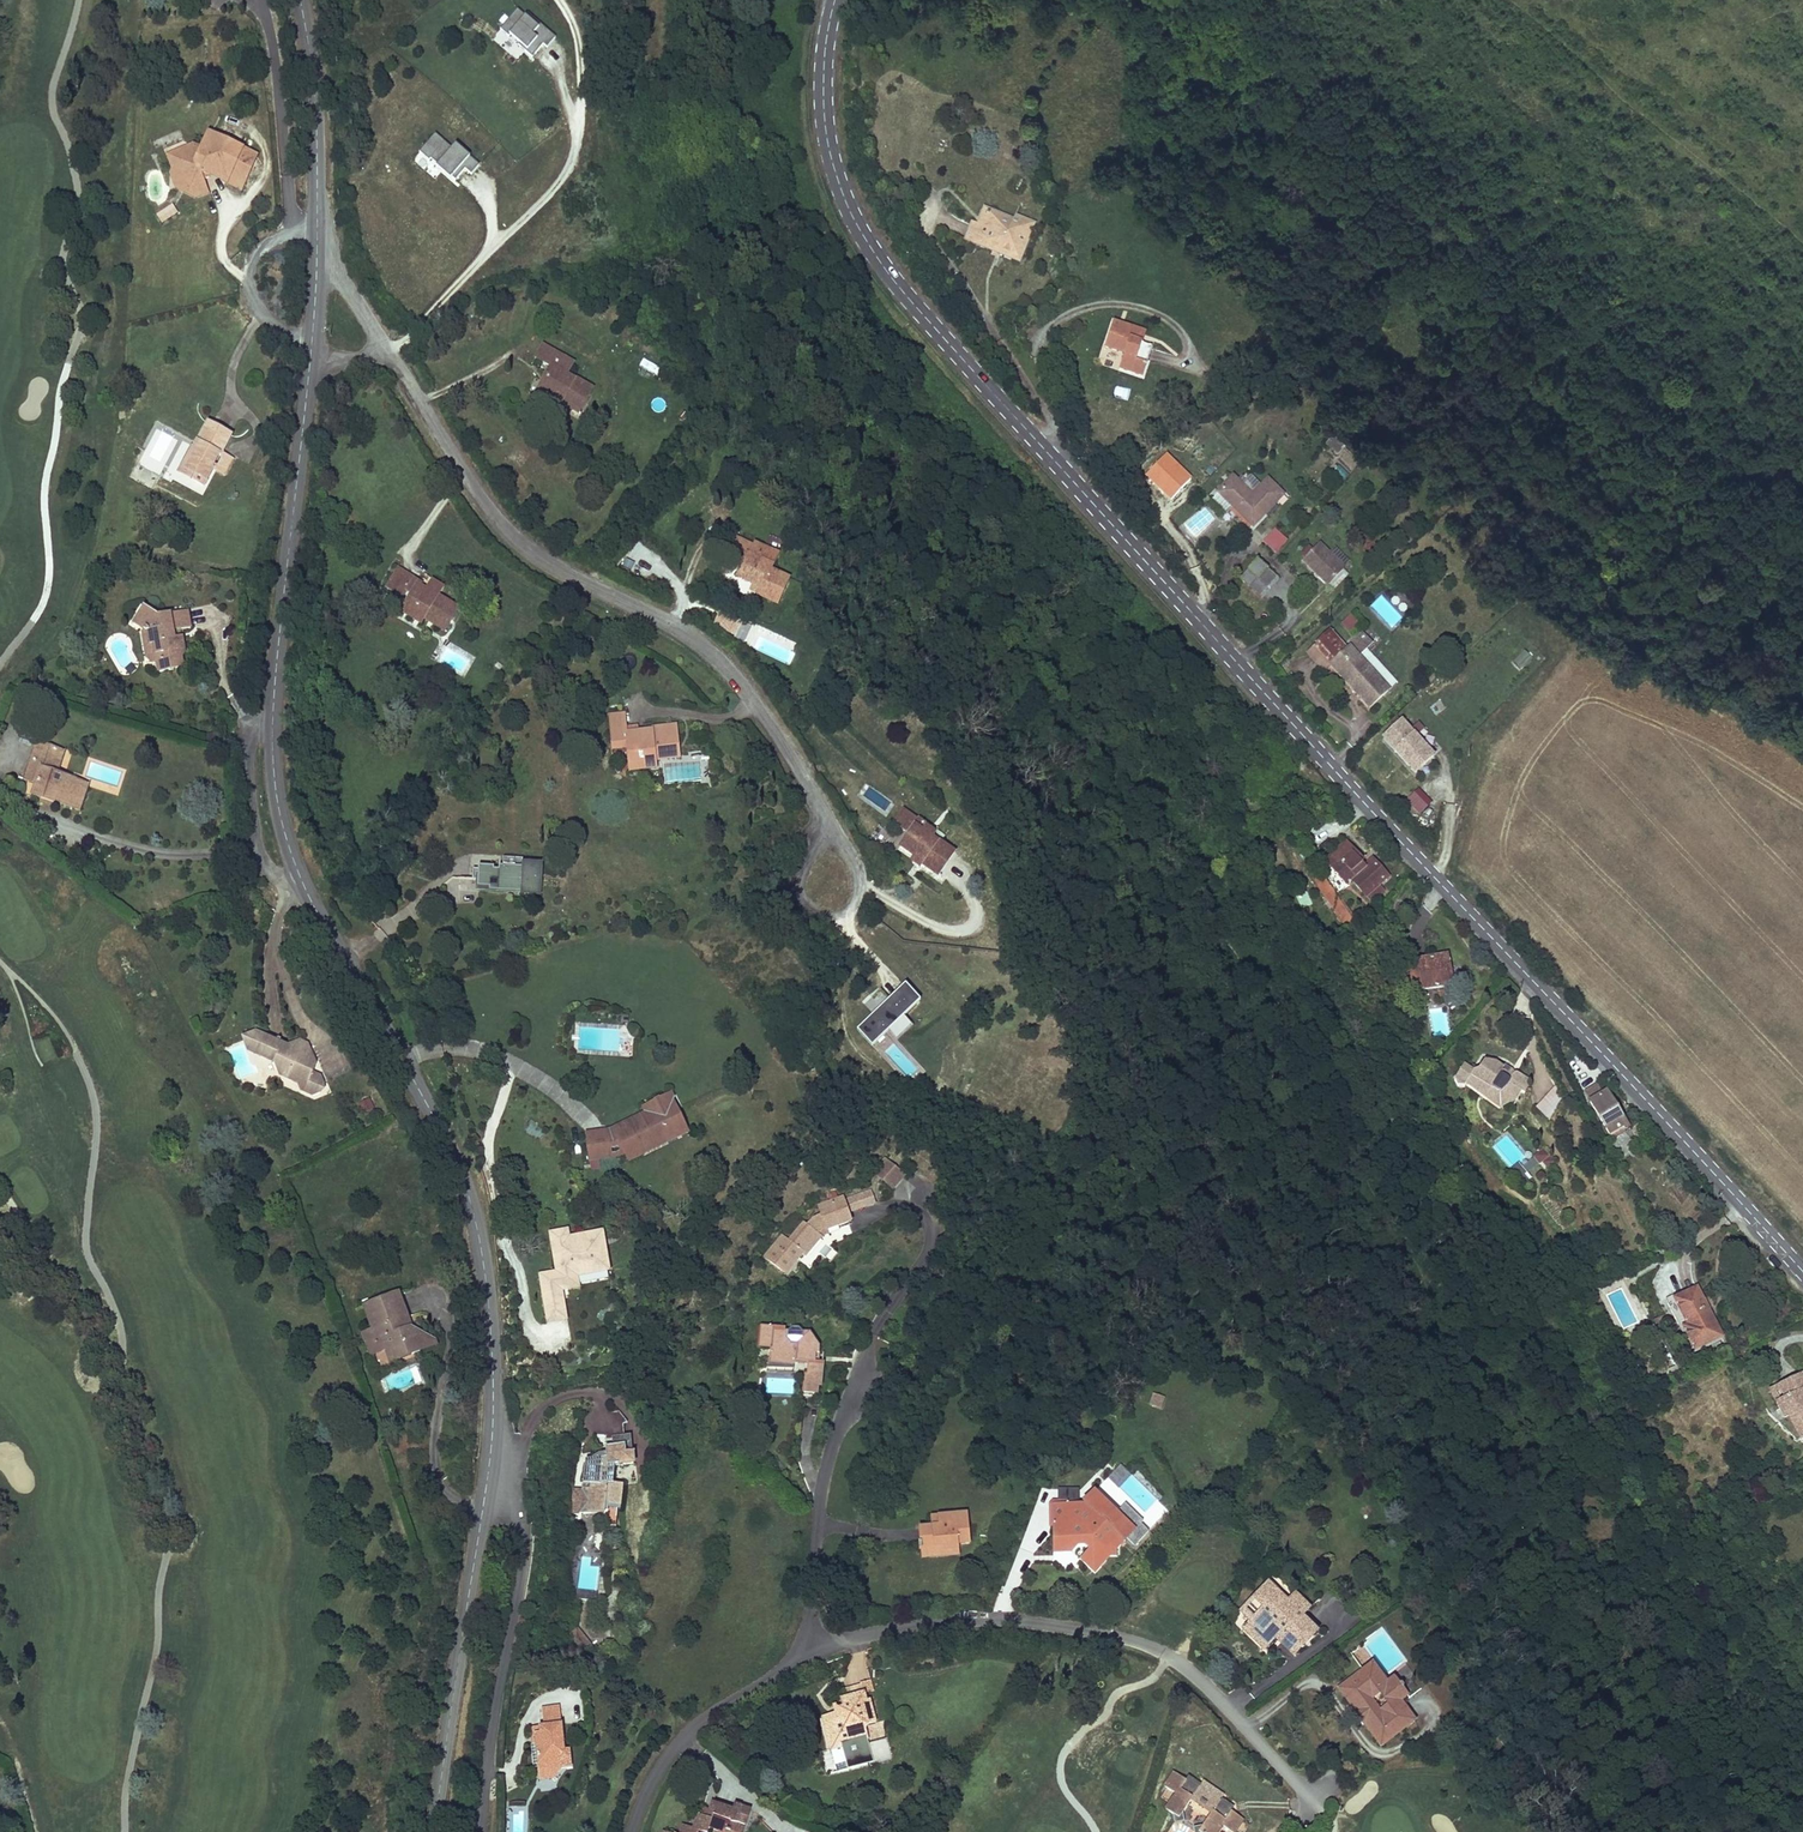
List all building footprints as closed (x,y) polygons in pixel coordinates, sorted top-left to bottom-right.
[(534,61),(553,40),(518,10),(494,38),(515,56),(521,50),(534,61)] [(437,133),(413,161),(430,176),(436,169),(452,183),(464,169),(471,176),(478,168),(437,133)] [(244,147),(214,135),(208,152),(199,148),(177,158),(179,166),(189,169),(193,179),(190,186),(201,193),(211,189),(207,180),(213,177),(210,170),(216,168),(227,171),(235,174),(244,147)] [(262,152),(244,147),(235,174),(233,180),(252,186),(262,152)] [(189,169),(179,166),(190,186),(193,179),(189,169)] [(227,171),(216,168),(210,170),(213,177),(227,171)] [(169,199),(152,209),(162,224),(178,214),(169,199)] [(973,218),(965,239),(980,245),(983,238),(1004,246),(1001,253),(1020,260),(1034,226),(1014,218),(1010,229),(1004,227),(1006,223),(998,219),(1000,213),(986,207),(981,221),(973,218)] [(1014,218),(1000,213),(998,219),(1006,223),(1004,227),(1010,229),(1014,218)] [(983,238),(980,245),(995,251),(1001,253),(1004,246),(983,238)] [(1110,324),(1099,350),(1117,358),(1112,371),(1134,380),(1146,351),(1138,347),(1129,344),(1133,334),(1110,324)] [(1143,337),(1133,334),(1129,344),(1138,347),(1143,337)] [(543,344),(541,347),(559,358),(560,355),(543,344)] [(534,358),(551,368),(540,386),(554,395),(557,389),(566,395),(563,400),(561,403),(577,412),(593,388),(575,377),(573,379),(566,375),(574,363),(560,355),(559,358),(541,347),(534,358)] [(644,360),(639,370),(655,379),(661,369),(644,360)] [(554,395),(540,386),(535,395),(548,403),(554,395)] [(557,389),(554,395),(563,400),(566,395),(557,389)] [(235,429),(210,418),(198,443),(189,462),(200,467),(196,475),(210,482),(219,462),(217,461),(222,450),(225,451),(227,446),(235,429)] [(182,468),(196,475),(200,467),(189,462),(198,443),(194,441),(182,468)] [(227,446),(225,451),(222,450),(217,461),(219,462),(230,467),(238,451),(227,446)] [(1338,465),(1330,475),(1341,485),(1349,475),(1338,465)] [(1233,476),(1217,492),(1234,508),(1255,528),(1285,497),(1268,480),(1254,495),(1233,476)] [(1274,529),(1262,542),(1275,555),(1288,542),(1274,529)] [(733,553),(748,559),(738,581),(753,587),(755,582),(763,585),(757,598),(776,607),(787,582),(771,575),(773,569),(767,566),(771,556),(765,553),(768,548),(756,543),(754,546),(739,540),(733,553)] [(1343,565),(1319,544),(1304,561),(1328,583),(1343,565)] [(1240,578),(1253,589),(1269,571),(1256,560),(1240,578)] [(395,592),(403,596),(392,616),(412,626),(414,622),(435,633),(447,610),(425,598),(423,601),(417,597),(419,594),(409,589),(410,586),(404,582),(402,585),(393,580),(396,575),(387,571),(376,592),(385,596),(389,589),(395,592)] [(393,580),(402,585),(404,582),(405,580),(396,575),(393,580)] [(749,595),(757,598),(763,585),(755,582),(753,587),(749,595)] [(417,597),(423,601),(425,598),(429,589),(423,586),(419,594),(417,597)] [(389,589),(385,596),(391,600),(395,592),(389,589)] [(160,662),(162,670),(185,666),(183,656),(185,650),(183,638),(177,639),(175,628),(181,627),(187,626),(184,611),(155,615),(144,608),(135,624),(144,630),(150,634),(152,643),(155,643),(157,653),(154,654),(156,663),(160,662)] [(1351,616),(1343,627),(1352,634),(1360,623),(1351,616)] [(183,638),(181,627),(175,628),(177,639),(183,638)] [(150,634),(144,630),(142,634),(148,659),(153,663),(156,663),(154,654),(157,653),(155,643),(152,643),(150,634)] [(1349,647),(1330,665),(1352,688),(1371,709),(1390,692),(1349,647)] [(1522,650),(1511,663),(1522,672),(1533,659),(1522,650)] [(608,727),(628,725),(627,715),(607,717),(608,727)] [(610,746),(626,744),(627,752),(629,766),(642,765),(643,770),(657,769),(656,761),(678,758),(677,745),(678,745),(676,725),(653,728),(653,729),(654,735),(641,737),(641,731),(640,726),(628,728),(628,725),(608,727),(610,746)] [(1397,754),(1414,737),(1403,725),(1385,741),(1397,754)] [(1431,755),(1414,737),(1397,754),(1414,771),(1431,755)] [(627,752),(626,744),(610,746),(611,754),(627,752)] [(1347,744),(1340,753),(1346,759),(1354,750),(1347,744)] [(47,754),(37,751),(27,783),(37,787),(34,798),(48,803),(49,797),(57,799),(55,805),(75,811),(83,785),(65,779),(62,789),(54,786),(57,777),(64,755),(48,750),(47,754)] [(57,777),(54,786),(62,789),(65,779),(57,777)] [(83,785),(75,811),(81,813),(89,787),(83,785)] [(1405,804),(1420,818),(1434,803),(1419,789),(1405,804)] [(895,820),(909,829),(905,835),(898,845),(914,856),(918,850),(925,854),(920,862),(938,874),(953,851),(936,840),(935,842),(929,837),(932,832),(924,826),(926,824),(916,817),(915,820),(901,811),(895,820)] [(909,829),(895,820),(891,826),(905,835),(909,829)] [(888,838),(887,827),(876,828),(877,839),(888,838)] [(1344,886),(1366,912),(1380,900),(1372,891),(1385,880),(1371,863),(1366,868),(1361,863),(1366,859),(1359,851),(1349,840),(1325,861),(1333,870),(1326,875),(1339,890),(1344,886)] [(918,850),(914,856),(912,859),(919,863),(920,862),(925,854),(918,850)] [(533,884),(534,859),(516,858),(516,853),(497,852),(496,865),(467,864),(466,875),(472,875),(472,882),(484,882),(483,886),(516,887),(516,884),(533,884)] [(1333,870),(1325,861),(1318,867),(1326,875),(1333,870)] [(1421,964),(1426,993),(1450,989),(1448,977),(1453,976),(1450,959),(1443,961),(1421,964)] [(914,1026),(906,1017),(921,1003),(906,986),(857,1030),(872,1046),(886,1034),(894,1043),(914,1026)] [(876,1015),(889,998),(877,989),(865,1006),(876,1015)] [(265,1037),(252,1030),(243,1036),(247,1049),(256,1055),(254,1044),(265,1037)] [(290,1047),(265,1037),(254,1044),(256,1055),(269,1060),(275,1074),(291,1081),(295,1087),(312,1094),(320,1092),(323,1084),(320,1077),(314,1074),(317,1069),(314,1059),(305,1055),(299,1058),(294,1046),(290,1047)] [(311,1047),(301,1043),(294,1046),(299,1058),(305,1055),(314,1059),(311,1047)] [(1486,1080),(1482,1080),(1475,1074),(1464,1086),(1469,1093),(1473,1092),(1505,1118),(1521,1107),(1526,1102),(1529,1104),(1537,1095),(1526,1086),(1523,1085),(1522,1085),(1521,1086),(1518,1081),(1512,1077),(1511,1078),(1504,1071),(1493,1070),(1486,1080)] [(1612,1103),(1601,1084),(1583,1094),(1603,1130),(1621,1120),(1612,1103)] [(644,1104),(649,1114),(614,1131),(625,1155),(626,1156),(634,1152),(633,1149),(665,1134),(668,1139),(688,1130),(670,1092),(644,1104)] [(1558,1122),(1578,1110),(1569,1094),(1549,1107),(1558,1122)] [(370,1099),(360,1105),(365,1115),(375,1109),(370,1099)] [(649,1114),(644,1104),(603,1129),(608,1157),(625,1155),(614,1131),(649,1114)] [(585,1161),(608,1157),(603,1129),(580,1133),(585,1161)] [(634,1152),(626,1156),(629,1162),(669,1143),(668,1139),(665,1134),(633,1149),(634,1152)] [(1542,1148),(1533,1158),(1546,1170),(1555,1160),(1542,1148)] [(893,1193),(907,1179),(889,1163),(876,1177),(893,1193)] [(1519,1165),(1511,1172),(1524,1186),(1532,1179),(1519,1165)] [(856,1212),(876,1205),(871,1189),(850,1196),(856,1212)] [(799,1262),(818,1243),(815,1236),(819,1234),(818,1230),(831,1226),(833,1232),(845,1227),(838,1207),(813,1215),(817,1224),(802,1233),(800,1232),(784,1248),(778,1244),(759,1263),(776,1279),(797,1260),(799,1262)] [(546,1228),(553,1267),(536,1270),(544,1317),(556,1314),(551,1288),(555,1287),(555,1283),(570,1280),(569,1271),(604,1265),(598,1234),(565,1239),(563,1233),(562,1226),(546,1228)] [(818,1230),(819,1234),(820,1236),(833,1232),(831,1226),(818,1230)] [(598,1234),(597,1227),(563,1233),(565,1239),(598,1234)] [(1769,1255),(1765,1258),(1772,1266),(1776,1263),(1769,1255)] [(560,1314),(555,1287),(551,1288),(556,1314),(560,1314)] [(1694,1355),(1698,1353),(1686,1332),(1690,1329),(1678,1306),(1699,1294),(1695,1287),(1665,1304),(1694,1355)] [(1724,1338),(1699,1294),(1678,1306),(1690,1329),(1686,1332),(1698,1353),(1724,1338)] [(411,1319),(402,1295),(368,1307),(376,1330),(366,1334),(370,1346),(385,1341),(389,1351),(393,1364),(423,1354),(414,1329),(407,1331),(404,1322),(411,1319)] [(404,1322),(407,1331),(414,1329),(411,1319),(404,1322)] [(438,1339),(414,1329),(423,1354),(440,1347),(438,1339)] [(813,1400),(817,1361),(809,1360),(804,1360),(805,1349),(810,1350),(811,1347),(810,1345),(809,1343),(808,1342),(806,1341),(803,1340),(803,1335),(796,1334),(793,1330),(789,1330),(784,1335),(782,1334),(781,1332),(756,1330),(753,1355),(765,1356),(764,1369),(788,1371),(788,1370),(801,1371),(799,1399),(807,1400),(813,1400)] [(385,1341),(370,1346),(374,1356),(389,1351),(385,1341)] [(788,1371),(764,1369),(763,1377),(787,1379),(788,1371)] [(1801,1374),(1792,1379),(1795,1384),(1783,1391),(1787,1399),(1773,1406),(1781,1421),(1791,1416),(1802,1438),(1802,1378),(1801,1374)] [(1792,1379),(1766,1393),(1773,1406),(1787,1399),(1783,1391),(1795,1384),(1792,1379)] [(1153,1394),(1151,1406),(1162,1408),(1164,1396),(1153,1394)] [(1793,1443),(1802,1438),(1791,1416),(1781,1421),(1793,1443)] [(608,1494),(611,1475),(628,1475),(629,1464),(622,1463),(622,1459),(604,1456),(603,1469),(581,1467),(577,1495),(586,1497),(584,1511),(589,1512),(588,1521),(604,1523),(608,1494)] [(1113,1500),(1125,1486),(1117,1479),(1105,1492),(1113,1500)] [(1149,1525),(1141,1518),(1143,1515),(1125,1499),(1116,1509),(1093,1488),(1085,1498),(1085,1500),(1052,1501),(1051,1538),(1068,1539),(1068,1553),(1081,1540),(1087,1545),(1079,1553),(1088,1562),(1091,1560),(1098,1559),(1101,1562),(1108,1555),(1107,1550),(1117,1550),(1118,1544),(1122,1540),(1122,1531),(1126,1535),(1128,1533),(1136,1540),(1149,1525)] [(618,1495),(608,1494),(604,1523),(602,1533),(613,1535),(618,1495)] [(586,1497),(577,1495),(575,1519),(588,1521),(589,1512),(584,1511),(586,1497)] [(931,1532),(918,1533),(921,1560),(935,1558),(935,1556),(946,1555),(947,1559),(958,1558),(957,1553),(969,1552),(965,1520),(939,1523),(940,1531),(931,1532)] [(931,1532),(940,1531),(939,1523),(930,1524),(931,1532)] [(1068,1539),(1051,1538),(1051,1551),(1068,1553),(1068,1539)] [(935,1558),(921,1560),(922,1567),(959,1563),(958,1558),(947,1559),(946,1555),(935,1556),(935,1558)] [(1091,1560),(1088,1562),(1094,1568),(1101,1562),(1098,1559),(1091,1560)] [(1280,1630),(1299,1648),(1317,1630),(1302,1616),(1308,1611),(1293,1596),(1288,1601),(1269,1583),(1250,1603),(1259,1612),(1252,1619),(1245,1627),(1265,1646),(1275,1636),(1280,1630)] [(1252,1619),(1259,1612),(1250,1603),(1243,1610),(1252,1619)] [(1299,1648),(1280,1630),(1275,1636),(1293,1654),(1299,1648)] [(578,1639),(570,1646),(572,1648),(577,1654),(582,1661),(590,1654),(578,1639)] [(577,1654),(572,1648),(568,1651),(573,1657),(577,1654)] [(1355,1690),(1379,1673),(1373,1665),(1339,1688),(1342,1693),(1352,1686),(1355,1690)] [(1399,1669),(1393,1673),(1409,1697),(1415,1693),(1399,1669)] [(1382,1749),(1417,1725),(1406,1708),(1412,1704),(1396,1680),(1387,1687),(1382,1679),(1358,1695),(1355,1692),(1346,1698),(1357,1715),(1355,1717),(1365,1732),(1369,1729),(1382,1749)] [(872,1682),(846,1685),(847,1693),(873,1690),(872,1682)] [(838,1719),(818,1724),(828,1758),(835,1756),(840,1775),(865,1768),(866,1772),(889,1765),(883,1743),(864,1748),(861,1739),(865,1730),(872,1728),(866,1706),(864,1706),(862,1699),(834,1707),(838,1719)] [(537,1741),(533,1742),(534,1751),(536,1778),(560,1776),(558,1759),(561,1759),(557,1715),(539,1717),(540,1733),(537,1733),(537,1741)] [(537,1741),(537,1733),(526,1734),(528,1752),(534,1751),(533,1742),(537,1741)] [(1176,1793),(1166,1807),(1174,1812),(1177,1821),(1186,1819),(1184,1812),(1193,1798),(1198,1799),(1209,1807),(1212,1810),(1204,1823),(1196,1825),(1197,1831),(1218,1831),(1225,1824),(1235,1828),(1243,1816),(1233,1808),(1230,1801),(1222,1795),(1224,1793),(1203,1778),(1200,1781),(1191,1776),(1182,1777),(1174,1772),(1164,1785),(1176,1793)] [(560,1776),(536,1778),(537,1788),(552,1787),(560,1776)] [(528,1806),(512,1806),(512,1831),(528,1831),(528,1806)] [(729,1830),(733,1831),(736,1831),(739,1816),(732,1813),(731,1816),(710,1808),(707,1817),(704,1824),(696,1821),(692,1831),(728,1831),(729,1830)] [(696,1821),(704,1824),(707,1817),(699,1814),(696,1821)]
